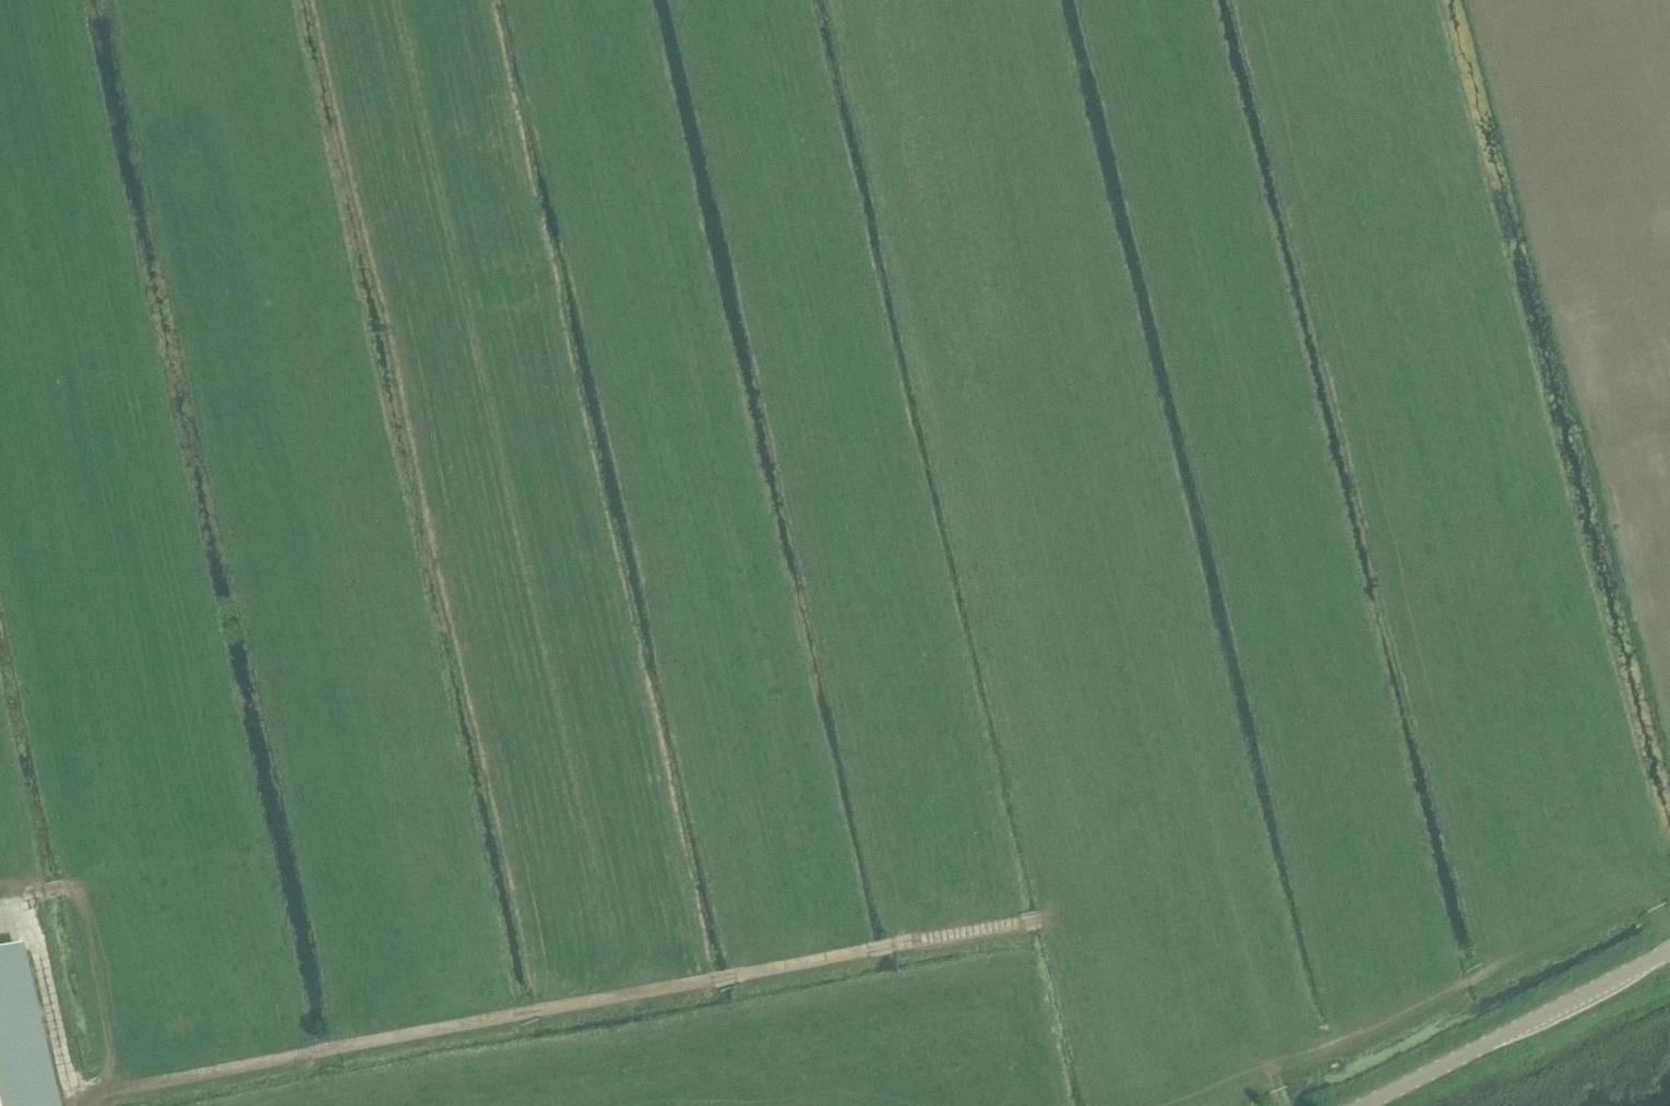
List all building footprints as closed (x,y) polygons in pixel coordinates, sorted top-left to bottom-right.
[(20,948),(0,953),(0,1105),(56,1105),(20,948)]
